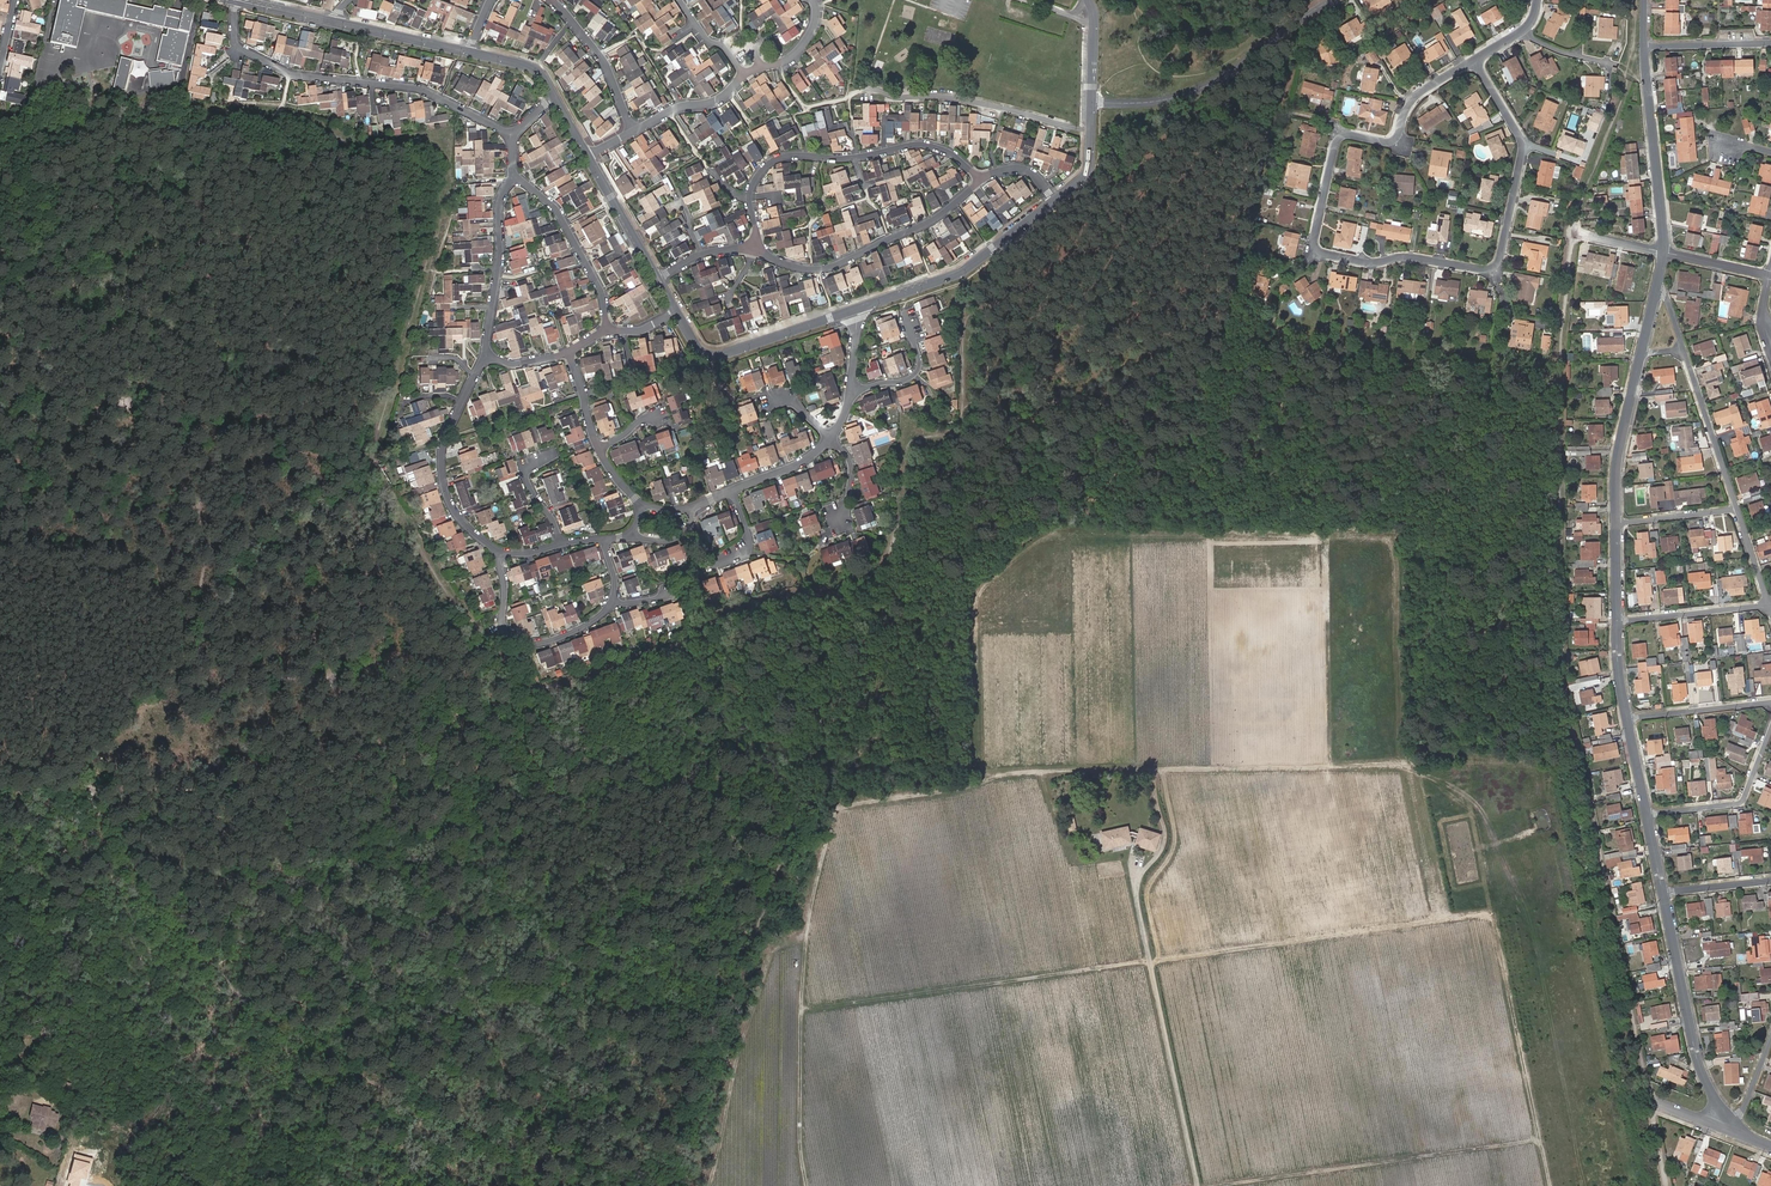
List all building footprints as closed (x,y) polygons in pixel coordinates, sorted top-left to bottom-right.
[(5,22),(9,4),(3,3),(3,1),(5,1),(5,0),(0,0),(0,21),(5,22)] [(32,10),(41,8),(39,0),(29,0),(32,10)] [(64,46),(75,48),(84,9),(126,18),(167,28),(165,35),(161,34),(155,60),(165,63),(164,68),(158,68),(159,70),(147,72),(149,87),(173,84),(173,82),(177,81),(178,81),(180,70),(177,69),(171,68),(172,64),(178,66),(180,66),(193,11),(182,9),(181,12),(153,6),(152,10),(125,5),(126,0),(59,0),(49,42),(53,43),(64,46)] [(322,8),(331,10),(334,0),(333,0),(324,0),(322,8)] [(377,20),(379,12),(366,9),(366,7),(368,7),(370,0),(360,0),(359,5),(361,5),(360,8),(355,6),(353,15),(377,20)] [(476,14),(465,10),(459,7),(461,3),(467,6),(469,0),(452,0),(450,4),(441,0),(438,0),(436,5),(445,9),(440,21),(446,24),(445,26),(452,29),(458,14),(468,18),(467,21),(473,23),(476,14)] [(576,8),(578,4),(582,7),(584,5),(591,11),(587,17),(592,21),(589,26),(599,34),(597,36),(604,41),(605,40),(609,43),(614,35),(611,33),(614,28),(607,23),(604,26),(601,24),(605,18),(599,13),(601,10),(600,9),(604,4),(600,0),(566,0),(576,8)] [(639,28),(642,33),(650,27),(663,46),(671,40),(669,37),(667,33),(670,31),(665,24),(674,18),(672,16),(679,11),(677,8),(674,9),(670,4),(657,13),(653,8),(651,5),(654,3),(652,0),(629,0),(633,7),(636,5),(643,16),(635,22),(639,28)] [(699,2),(705,10),(698,15),(707,28),(710,25),(709,23),(715,18),(721,27),(724,25),(730,32),(737,27),(726,11),(738,3),(736,0),(701,0),(699,2)] [(799,0),(788,0),(787,0),(789,2),(782,7),(777,0),(760,0),(763,5),(748,15),(752,21),(748,24),(754,32),(765,24),(763,21),(772,16),(780,27),(777,28),(787,43),(800,34),(790,18),(802,9),(799,3),(800,2),(799,0)] [(1370,12),(1373,10),(1375,13),(1375,14),(1381,11),(1379,9),(1383,6),(1391,2),(1390,0),(1363,0),(1370,12)] [(1666,9),(1684,10),(1684,5),(1678,5),(1678,0),(1666,0),(1666,9)] [(411,26),(419,30),(427,11),(419,8),(417,13),(415,12),(415,10),(404,5),(396,2),(393,7),(391,6),(392,4),(384,1),(380,9),(388,13),(389,11),(391,12),(387,20),(396,24),(400,14),(412,19),(412,17),(415,18),(411,26)] [(486,29),(489,31),(490,28),(500,32),(498,37),(496,40),(503,43),(506,35),(524,43),(523,47),(529,51),(535,37),(549,43),(552,34),(548,33),(550,29),(541,25),(544,17),(542,16),(545,8),(541,6),(535,19),(532,17),(528,25),(526,24),(521,34),(509,29),(518,8),(512,5),(505,20),(496,16),(497,14),(493,12),(486,29)] [(1762,7),(1756,6),(1742,6),(1742,11),(1756,11),(1758,11),(1758,22),(1762,22),(1761,29),(1770,30),(1770,7),(1762,7)] [(1441,14),(1436,7),(1429,11),(1433,19),(1441,14)] [(1502,17),(1495,7),(1481,15),(1478,17),(1478,19),(1482,25),(1483,26),(1486,24),(1491,22),(1492,23),(1502,17)] [(1550,21),(1548,20),(1542,33),(1554,37),(1559,25),(1560,26),(1562,21),(1565,16),(1568,18),(1570,13),(1559,8),(1557,13),(1554,11),(1551,19),(1550,21)] [(1684,10),(1666,9),(1666,32),(1672,32),(1672,31),(1678,31),(1678,25),(1678,13),(1684,13),(1684,10)] [(22,105),(24,95),(18,94),(21,81),(20,80),(22,74),(19,74),(20,66),(18,66),(18,64),(31,67),(33,58),(21,55),(24,43),(22,42),(23,40),(35,43),(39,26),(26,23),(27,21),(29,21),(31,12),(22,10),(20,19),(22,20),(21,22),(16,20),(12,38),(18,39),(17,41),(15,41),(12,53),(8,52),(6,61),(12,62),(12,64),(10,64),(4,89),(6,90),(6,92),(0,91),(0,100),(22,105)] [(1468,24),(1460,10),(1453,14),(1459,25),(1462,26),(1463,27),(1461,28),(1449,35),(1456,46),(1474,35),(1467,24),(1468,24)] [(209,14),(203,13),(200,28),(207,29),(204,46),(197,45),(187,92),(193,93),(192,97),(203,100),(204,96),(209,96),(210,90),(194,87),(196,76),(205,78),(207,69),(199,68),(202,52),(212,55),(213,48),(216,49),(217,45),(221,45),(223,37),(216,35),(218,24),(207,22),(209,14)] [(841,15),(830,22),(839,36),(846,31),(842,25),(846,23),(841,15)] [(1613,19),(1600,18),(1598,37),(1616,38),(1617,28),(1613,27),(1613,19)] [(1356,19),(1345,26),(1346,28),(1357,21),(1356,19)] [(275,28),(245,21),(244,28),(252,29),(250,39),(247,39),(246,43),(255,45),(256,41),(263,42),(265,32),(273,34),(272,40),(276,41),(274,53),(295,57),(294,65),(300,67),(302,56),(317,60),(316,62),(322,63),(321,66),(327,68),(328,62),(338,64),(338,67),(347,69),(349,60),(344,59),(346,52),(336,50),(338,41),(331,39),(328,55),(318,53),(320,47),(311,44),(314,34),(301,31),(299,42),(277,37),(278,31),(274,30),(275,28)] [(1346,28),(1345,26),(1339,29),(1347,41),(1363,31),(1364,33),(1368,31),(1364,23),(1360,26),(1357,21),(1346,28)] [(714,31),(710,25),(707,28),(705,29),(710,35),(714,31)] [(490,28),(489,31),(489,32),(498,37),(500,32),(490,28)] [(1445,53),(1444,51),(1448,49),(1443,41),(1439,35),(1435,38),(1434,38),(1433,38),(1434,40),(1424,47),(1426,50),(1422,53),(1428,61),(1437,55),(1438,57),(1445,53)] [(819,41),(814,45),(806,50),(808,54),(811,52),(817,60),(806,68),(804,66),(797,71),(799,74),(791,79),(800,92),(808,87),(807,86),(802,79),(806,77),(812,73),(816,78),(825,72),(834,86),(839,82),(835,75),(840,71),(832,60),(840,54),(838,51),(845,46),(840,38),(825,49),(819,41)] [(568,42),(553,54),(556,57),(558,56),(565,63),(555,72),(559,78),(575,64),(577,67),(571,72),(577,79),(573,82),(579,89),(584,85),(589,91),(584,95),(590,102),(582,110),(598,129),(596,130),(602,137),(614,127),(608,120),(605,122),(599,116),(597,117),(591,111),(605,99),(600,94),(603,91),(586,71),(590,68),(582,58),(587,54),(582,49),(575,55),(568,47),(571,45),(568,42)] [(1324,60),(1323,60),(1325,66),(1338,62),(1333,45),(1331,45),(1330,42),(1320,45),(1321,48),(1319,49),(1322,58),(1323,58),(1324,60)] [(1404,44),(1386,55),(1392,65),(1401,60),(1402,61),(1411,56),(1404,44)] [(674,45),(662,53),(669,64),(672,62),(675,66),(676,66),(679,70),(668,77),(672,83),(676,88),(689,79),(695,87),(694,88),(699,96),(706,91),(707,93),(713,90),(707,82),(705,78),(714,73),(715,74),(719,71),(722,74),(728,69),(718,53),(701,65),(698,61),(699,60),(695,56),(698,54),(693,48),(686,53),(680,45),(677,48),(674,45)] [(662,104),(664,106),(668,103),(664,96),(659,99),(652,87),(649,82),(645,84),(641,77),(644,74),(639,67),(647,63),(643,57),(636,61),(631,53),(629,54),(624,46),(617,51),(621,58),(619,59),(625,68),(617,73),(621,79),(626,75),(630,83),(633,82),(637,89),(635,90),(639,97),(630,103),(635,111),(639,108),(638,106),(648,100),(651,98),(655,104),(656,107),(662,104)] [(1371,64),(1376,61),(1371,52),(1366,55),(1371,64)] [(1428,61),(1422,53),(1419,55),(1424,63),(1428,61)] [(1552,74),(1558,71),(1552,58),(1546,61),(1545,58),(1542,59),(1539,54),(1530,59),(1539,77),(1551,72),(1552,74)] [(420,61),(398,56),(395,68),(387,66),(388,60),(380,59),(380,57),(372,55),(371,59),(367,58),(365,67),(369,68),(368,71),(377,73),(376,74),(393,78),(394,73),(400,75),(403,64),(419,68),(417,75),(421,76),(421,78),(438,82),(437,84),(441,85),(443,76),(439,75),(441,68),(432,66),(432,65),(424,63),(423,66),(419,66),(420,61)] [(124,90),(131,60),(120,57),(112,87),(124,90)] [(1511,75),(1515,82),(1525,77),(1515,57),(1503,63),(1510,76),(1511,75)] [(1665,59),(1667,75),(1677,74),(1676,58),(1665,59)] [(126,90),(133,60),(131,60),(124,90),(126,90)] [(1753,60),(1737,61),(1737,72),(1741,72),(1753,72),(1753,60)] [(1722,72),(1722,61),(1706,61),(1707,73),(1722,72)] [(1737,72),(1737,61),(1722,61),(1722,72),(1732,72),(1737,72)] [(249,67),(242,66),(241,72),(232,70),(231,79),(223,77),(222,84),(235,86),(233,97),(240,98),(240,97),(247,98),(248,90),(259,92),(259,91),(265,92),(267,83),(278,85),(279,80),(271,78),(272,74),(263,72),(262,76),(258,75),(257,78),(247,76),(249,67)] [(1369,91),(1374,92),(1376,82),(1377,83),(1379,74),(1378,74),(1379,69),(1366,66),(1365,72),(1364,72),(1361,89),(1369,91)] [(716,76),(715,74),(714,73),(705,78),(707,82),(716,76)] [(780,103),(791,95),(782,82),(778,84),(780,87),(772,92),(766,83),(768,82),(763,74),(759,77),(755,79),(757,81),(752,85),(757,94),(744,103),(742,101),(739,103),(744,111),(750,107),(753,113),(765,105),(771,113),(776,109),(780,115),(785,111),(780,103)] [(1677,74),(1667,75),(1667,78),(1664,78),(1666,92),(1677,91),(1675,77),(1678,77),(1677,74)] [(482,99),(482,101),(493,107),(489,113),(495,116),(500,107),(514,116),(513,118),(517,120),(524,106),(516,101),(522,89),(516,85),(509,97),(495,90),(500,80),(495,77),(490,86),(482,81),(481,84),(479,87),(476,85),(477,82),(470,78),(468,81),(461,76),(459,79),(456,77),(451,85),(455,87),(453,90),(461,94),(462,91),(470,95),(471,93),(475,95),(482,99)] [(802,79),(807,86),(811,84),(806,77),(802,79)] [(1603,88),(1604,77),(1586,77),(1582,77),(1581,78),(1581,86),(1582,87),(1586,87),(1586,96),(1599,96),(1599,88),(1603,88)] [(1331,100),(1333,92),(1324,89),(1324,87),(1304,82),(1301,92),(1308,94),(1308,93),(1312,93),(1311,95),(1311,98),(1313,98),(1313,97),(1321,99),(1321,97),(1331,100)] [(296,96),(297,106),(319,103),(320,109),(336,107),(337,118),(344,117),(342,103),(347,103),(347,109),(356,108),(356,113),(366,112),(365,106),(369,105),(368,96),(355,98),(354,91),(342,93),(341,91),(332,91),(332,94),(322,96),(321,87),(315,88),(314,86),(307,87),(309,97),(300,98),(300,95),(296,96)] [(1677,91),(1666,92),(1667,109),(1679,107),(1678,102),(1677,91)] [(1473,98),(1466,103),(1465,103),(1467,108),(1465,110),(1464,113),(1466,117),(1469,117),(1471,116),(1473,120),(1471,121),(1474,127),(1480,123),(1488,118),(1483,109),(1481,110),(1479,107),(1477,103),(1480,100),(1476,93),(1471,96),(1473,98)] [(380,105),(376,105),(377,115),(379,124),(383,123),(383,120),(391,119),(393,129),(400,128),(398,119),(407,118),(406,114),(414,113),(416,119),(424,118),(425,125),(448,121),(447,115),(434,116),(433,106),(431,106),(430,102),(422,103),(421,102),(405,104),(404,103),(404,100),(395,101),(395,98),(394,95),(387,96),(389,106),(381,108),(380,105)] [(1379,111),(1381,105),(1381,101),(1372,99),(1371,102),(1370,106),(1362,104),(1359,116),(1367,118),(1369,117),(1371,119),(1373,119),(1372,121),(1373,122),(1384,124),(1387,113),(1379,111)] [(1547,128),(1547,129),(1551,131),(1555,121),(1551,119),(1557,105),(1546,100),(1540,113),(1536,123),(1547,128)] [(1445,109),(1448,107),(1444,102),(1437,107),(1441,112),(1445,109)] [(860,126),(864,126),(864,135),(862,135),(862,144),(878,144),(878,135),(873,135),(873,126),(879,126),(879,121),(877,121),(877,112),(885,111),(885,105),(870,104),(870,103),(863,103),(863,119),(853,120),(853,126),(860,126)] [(904,115),(889,115),(889,120),(887,121),(887,138),(894,138),(894,128),(902,128),(902,131),(910,131),(911,130),(949,131),(949,132),(954,132),(954,130),(962,130),(962,140),(960,140),(960,144),(969,145),(969,140),(973,140),(973,155),(981,156),(982,156),(982,151),(980,151),(980,138),(990,138),(991,132),(992,132),(994,132),(996,125),(992,125),(980,125),(977,125),(977,113),(970,113),(970,117),(957,117),(957,111),(957,106),(950,105),(950,115),(941,115),(941,121),(936,121),(937,115),(928,114),(928,121),(924,120),(925,112),(920,112),(920,114),(911,114),(912,105),(912,103),(905,103),(905,105),(904,115)] [(1583,112),(1590,114),(1592,108),(1585,106),(1583,112)] [(1427,130),(1445,117),(1447,121),(1451,118),(1445,109),(1441,112),(1437,107),(1429,113),(1427,114),(1426,113),(1418,119),(1426,130),(1427,130)] [(688,137),(694,144),(701,140),(702,141),(710,136),(718,147),(724,143),(716,132),(723,127),(722,126),(726,124),(729,121),(733,126),(740,122),(731,108),(717,118),(714,114),(708,119),(704,114),(698,118),(703,124),(694,130),(695,132),(688,137)] [(846,132),(850,130),(848,123),(833,126),(829,109),(817,113),(819,123),(802,127),(804,136),(808,136),(810,141),(810,142),(815,141),(814,139),(823,137),(825,145),(831,144),(833,152),(842,149),(841,145),(838,146),(836,138),(847,135),(846,132)] [(1598,132),(1605,115),(1595,111),(1588,128),(1598,132)] [(1693,118),(1692,111),(1684,112),(1674,113),(1674,119),(1681,118),(1693,118)] [(1546,131),(1547,129),(1547,128),(1536,123),(1540,113),(1538,112),(1533,125),(1546,131)] [(551,125),(544,114),(540,118),(541,121),(545,119),(550,126),(551,125)] [(1683,142),(1695,141),(1693,118),(1681,118),(1681,129),(1683,142)] [(582,216),(589,211),(585,203),(587,202),(582,193),(589,189),(586,183),(576,189),(572,182),(566,184),(562,178),(565,176),(560,168),(559,169),(557,165),(560,163),(555,154),(563,150),(559,144),(560,144),(550,126),(545,119),(541,121),(546,129),(544,130),(550,142),(541,147),(535,135),(529,138),(536,150),(526,155),(525,153),(522,155),(525,161),(521,163),(526,171),(543,161),(551,174),(546,176),(551,184),(554,182),(560,194),(562,197),(559,198),(562,204),(570,200),(575,209),(577,208),(582,216)] [(772,121),(766,125),(752,132),(755,138),(763,134),(771,148),(769,149),(771,153),(779,149),(778,147),(781,145),(784,150),(791,147),(787,141),(800,133),(795,125),(792,127),(793,130),(792,130),(789,124),(777,131),(772,121)] [(1743,122),(1746,132),(1751,131),(1748,122),(1748,121),(1743,122)] [(1484,129),(1480,123),(1474,127),(1467,131),(1470,135),(1477,132),(1484,129)] [(475,129),(475,132),(486,131),(486,128),(478,124),(475,129)] [(1305,131),(1300,153),(1313,156),(1317,139),(1319,139),(1320,134),(1315,133),(1316,129),(1302,126),(1301,130),(1305,131)] [(999,131),(996,140),(1000,141),(999,145),(1015,151),(1016,147),(1020,149),(1024,150),(1023,154),(1030,157),(1029,160),(1034,161),(1035,158),(1044,161),(1041,169),(1052,172),(1054,167),(1058,168),(1070,172),(1075,158),(1066,155),(1064,154),(1057,151),(1062,137),(1056,135),(1051,149),(1041,146),(1046,131),(1047,130),(1040,128),(1040,129),(1036,141),(1028,138),(1027,141),(1023,139),(1024,137),(1020,136),(1004,130),(1003,132),(999,131)] [(1486,141),(1493,157),(1498,156),(1499,159),(1508,156),(1503,146),(1502,147),(1501,144),(1502,143),(1501,141),(1505,139),(1501,129),(1491,134),(1493,138),(1486,141)] [(1562,144),(1565,136),(1564,135),(1566,131),(1564,130),(1558,146),(1569,150),(1571,146),(1569,146),(1569,147),(1562,144)] [(454,153),(454,157),(460,156),(461,166),(474,165),(475,176),(482,176),(482,178),(491,178),(491,169),(488,169),(488,160),(501,160),(501,153),(498,153),(498,146),(487,147),(486,131),(475,132),(471,132),(471,141),(474,141),(474,152),(454,153)] [(633,170),(637,176),(647,169),(653,177),(664,170),(658,161),(670,153),(666,148),(670,145),(672,149),(680,144),(670,131),(663,135),(662,134),(659,136),(661,140),(657,143),(659,145),(650,150),(646,143),(648,142),(643,134),(635,139),(636,140),(631,144),(639,157),(631,163),(634,169),(633,170)] [(1586,143),(1581,142),(1571,138),(1573,134),(1566,131),(1564,135),(1565,136),(1562,144),(1569,147),(1569,146),(1571,146),(1569,150),(1577,153),(1582,154),(1586,143)] [(1479,138),(1477,132),(1470,135),(1469,142),(1479,138)] [(1696,159),(1695,141),(1683,142),(1677,142),(1676,142),(1677,147),(1683,147),(1684,160),(1696,159)] [(763,157),(755,143),(748,148),(749,151),(742,155),(740,152),(732,156),(727,146),(721,149),(728,161),(715,168),(719,176),(724,174),(726,178),(734,173),(738,180),(736,181),(738,185),(746,180),(741,171),(740,170),(743,169),(748,166),(746,163),(754,159),(755,161),(763,157)] [(1628,167),(1638,166),(1637,148),(1636,144),(1626,145),(1626,149),(1626,158),(1622,158),(1622,167),(1628,167)] [(1350,158),(1349,161),(1346,174),(1360,177),(1361,172),(1359,172),(1361,159),(1360,159),(1362,150),(1350,147),(1348,158),(1350,158)] [(932,210),(941,206),(940,204),(949,199),(945,190),(963,181),(959,173),(958,174),(955,169),(953,170),(952,169),(948,171),(949,173),(937,179),(932,170),(935,168),(940,166),(939,163),(937,163),(934,157),(924,162),(922,159),(918,151),(914,153),(913,150),(911,150),(909,151),(905,153),(904,153),(912,168),(903,172),(909,184),(917,180),(921,178),(926,187),(932,185),(934,188),(936,187),(940,194),(936,196),(934,192),(925,196),(932,210)] [(1451,154),(1442,152),(1441,157),(1435,156),(1432,175),(1445,177),(1448,158),(1450,159),(1451,154)] [(871,198),(874,197),(874,194),(879,193),(882,192),(884,202),(891,201),(891,202),(898,200),(893,185),(903,182),(903,181),(902,177),(899,169),(890,172),(887,164),(881,165),(879,159),(872,161),(874,166),(875,171),(868,174),(867,171),(863,172),(866,181),(874,179),(876,187),(868,189),(871,198)] [(1555,164),(1541,161),(1537,184),(1550,186),(1555,164)] [(796,206),(805,205),(804,197),(803,194),(811,193),(810,186),(815,186),(814,177),(801,179),(801,174),(790,175),(789,167),(792,167),(791,162),(782,164),(782,168),(778,168),(773,169),(773,173),(774,184),(764,185),(765,192),(782,189),(782,190),(785,190),(796,188),(796,192),(797,201),(795,202),(795,207),(796,207),(796,206)] [(703,213),(721,205),(719,200),(716,201),(713,193),(720,189),(717,183),(710,186),(707,178),(704,179),(701,172),(703,170),(700,163),(685,169),(689,177),(692,176),(694,180),(695,183),(692,184),(696,192),(687,197),(690,203),(700,198),(704,207),(701,208),(703,213)] [(1306,189),(1310,167),(1293,163),(1288,185),(1292,186),(1306,189)] [(1770,182),(1770,165),(1766,164),(1765,164),(1763,175),(1762,180),(1770,182)] [(1580,178),(1584,167),(1583,167),(1580,166),(1578,165),(1574,175),(1580,178)] [(860,190),(858,183),(851,186),(846,170),(844,170),(842,166),(833,169),(834,173),(830,174),(833,183),(823,186),(825,192),(835,189),(840,204),(847,202),(847,203),(853,201),(850,193),(862,189),(860,190)] [(1640,181),(1638,166),(1628,167),(1629,182),(1640,181)] [(1715,168),(1710,186),(1714,188),(1713,191),(1727,194),(1730,183),(1717,179),(1719,169),(1715,168)] [(635,181),(630,172),(615,182),(623,196),(635,188),(634,186),(637,184),(635,181)] [(1710,186),(1712,178),(1694,173),(1691,185),(1709,189),(1710,186)] [(1402,179),(1402,176),(1394,175),(1392,188),(1404,189),(1404,194),(1412,194),(1414,179),(1404,178),(1404,179),(1402,179)] [(1489,201),(1492,185),(1493,180),(1497,181),(1497,180),(1498,176),(1490,175),(1489,179),(1482,178),(1480,188),(1483,189),(1480,199),(1488,200),(1489,201)] [(635,181),(637,184),(640,188),(644,186),(638,178),(635,181)] [(917,180),(922,189),(926,187),(921,178),(917,180)] [(996,179),(995,179),(992,180),(986,183),(988,185),(990,189),(993,187),(998,194),(1001,198),(992,204),(990,202),(987,205),(986,203),(983,206),(977,210),(979,212),(976,214),(971,207),(974,206),(971,202),(964,207),(976,223),(979,228),(987,222),(990,220),(996,228),(1001,225),(1002,226),(1008,221),(1002,213),(1014,204),(1010,199),(1013,197),(1016,201),(1023,196),(1025,198),(1035,190),(1029,182),(1026,185),(1022,180),(1017,184),(1016,182),(1014,183),(1007,188),(1008,189),(1005,192),(996,179)] [(1491,201),(1494,185),(1496,186),(1497,181),(1493,180),(1492,185),(1489,201),(1491,201)] [(1768,198),(1770,187),(1770,182),(1762,180),(1760,185),(1758,195),(1768,198)] [(1640,181),(1629,182),(1630,192),(1630,194),(1631,199),(1642,198),(1640,181)] [(460,264),(460,268),(470,268),(470,264),(478,263),(478,255),(492,254),(492,245),(487,245),(487,241),(476,241),(476,233),(479,233),(478,224),(487,224),(486,219),(490,219),(489,212),(481,213),(480,202),(483,202),(483,197),(490,196),(490,183),(480,184),(481,188),(474,189),(474,197),(465,198),(466,214),(457,215),(457,221),(462,221),(463,237),(452,238),(453,251),(463,250),(464,264),(460,264)] [(643,226),(641,228),(644,232),(646,231),(655,225),(662,237),(663,236),(668,244),(670,242),(674,249),(672,251),(676,258),(690,250),(686,243),(682,244),(678,237),(682,235),(677,228),(686,223),(681,215),(677,217),(678,219),(670,224),(666,217),(668,216),(663,206),(660,208),(655,198),(666,192),(668,194),(672,192),(667,184),(640,199),(648,213),(639,219),(643,226)] [(1356,190),(1343,187),(1339,206),(1352,209),(1356,190)] [(882,192),(879,193),(884,208),(891,202),(891,201),(884,202),(882,192)] [(504,221),(504,227),(505,227),(508,236),(512,235),(511,233),(524,230),(527,239),(545,234),(546,237),(542,238),(545,247),(548,246),(550,255),(559,252),(561,260),(556,262),(559,270),(557,271),(558,275),(554,276),(557,286),(534,293),(531,285),(528,286),(526,280),(517,283),(518,287),(514,288),(517,298),(506,301),(505,299),(501,300),(503,309),(513,306),(514,310),(513,311),(515,320),(494,327),(495,333),(497,340),(507,337),(512,352),(509,353),(510,357),(528,352),(527,348),(524,348),(519,333),(530,330),(532,336),(544,332),(548,345),(556,342),(555,339),(559,338),(556,329),(552,330),(551,327),(543,329),(541,323),(537,324),(536,319),(527,321),(522,303),(542,297),(545,306),(549,305),(548,302),(561,298),(564,308),(570,306),(574,317),(565,320),(567,324),(563,325),(565,334),(569,333),(570,335),(578,333),(578,331),(584,329),(579,314),(597,308),(595,299),(587,302),(585,298),(575,301),(571,289),(588,284),(587,279),(578,282),(578,280),(570,282),(566,268),(575,265),(572,257),(570,257),(568,250),(566,250),(564,242),(561,242),(558,234),(555,235),(553,231),(558,230),(556,222),(551,223),(552,225),(539,229),(536,219),(540,218),(538,211),(528,214),(524,199),(526,199),(525,194),(516,197),(516,198),(513,199),(515,208),(513,209),(516,218),(504,221)] [(992,204),(1001,198),(998,194),(989,201),(990,202),(992,204)] [(1754,195),(1753,194),(1750,207),(1755,207),(1758,195),(1754,195)] [(1764,215),(1768,198),(1758,195),(1755,207),(1750,207),(1749,211),(1764,215)] [(925,211),(920,197),(912,199),(914,206),(906,209),(905,206),(890,212),(891,215),(886,216),(889,225),(894,224),(895,227),(910,222),(909,218),(918,215),(917,213),(925,211)] [(1631,206),(1632,215),(1643,214),(1642,198),(1631,199),(1631,206)] [(1296,202),(1283,199),(1278,222),(1291,225),(1296,202)] [(1535,206),(1531,205),(1529,212),(1532,213),(1532,217),(1530,217),(1528,226),(1538,229),(1542,215),(1543,208),(1547,209),(1548,204),(1536,201),(1535,206)] [(773,220),(761,223),(763,236),(776,233),(778,240),(775,241),(777,250),(786,248),(788,257),(795,255),(796,259),(805,257),(802,244),(806,243),(805,237),(792,240),(787,220),(802,216),(808,214),(804,208),(783,213),(781,205),(768,208),(769,212),(771,212),(773,220)] [(812,255),(813,263),(819,263),(818,261),(826,258),(825,253),(823,254),(822,252),(820,245),(828,242),(829,246),(833,245),(835,251),(836,252),(839,251),(841,255),(847,252),(842,237),(852,234),(853,236),(857,235),(859,242),(863,241),(864,244),(870,242),(866,230),(876,226),(877,229),(882,227),(879,218),(877,212),(874,213),(858,218),(855,208),(849,210),(848,207),(841,209),(843,212),(846,222),(832,226),(829,216),(828,213),(822,215),(823,218),(826,228),(817,231),(819,238),(811,240),(816,254),(812,255)] [(724,234),(728,243),(740,238),(735,227),(747,222),(744,214),(746,213),(745,209),(738,212),(738,210),(734,211),(734,214),(732,215),(725,218),(722,219),(719,213),(718,210),(706,215),(702,217),(707,226),(694,232),(699,241),(702,239),(704,238),(707,244),(711,242),(710,240),(712,239),(724,234)] [(1689,224),(1688,228),(1700,231),(1700,227),(1697,226),(1700,215),(1689,212),(1686,223),(1689,224)] [(1471,219),(1466,218),(1463,231),(1471,233),(1472,228),(1478,230),(1478,229),(1484,230),(1483,235),(1490,236),(1494,222),(1488,220),(1488,221),(1480,219),(1481,215),(1473,213),(1471,219)] [(1643,214),(1632,215),(1633,225),(1634,232),(1645,231),(1643,214)] [(948,252),(952,250),(960,246),(956,239),(968,232),(971,230),(968,224),(963,216),(952,223),(948,217),(942,221),(949,231),(941,236),(941,238),(923,249),(928,257),(929,257),(932,255),(935,260),(937,263),(944,259),(948,264),(953,261),(948,252)] [(591,223),(589,219),(588,219),(580,223),(583,228),(581,229),(590,243),(592,243),(594,247),(602,242),(600,238),(604,236),(595,221),(591,223)] [(994,230),(996,228),(990,220),(987,222),(994,230)] [(1429,231),(1427,241),(1437,243),(1438,237),(1440,238),(1440,241),(1446,242),(1448,232),(1447,231),(1449,221),(1448,221),(1439,220),(1438,220),(1436,232),(1429,231)] [(1334,245),(1351,248),(1355,225),(1344,223),(1342,235),(1336,234),(1334,245)] [(1747,240),(1758,243),(1762,226),(1751,223),(1747,240)] [(1409,241),(1411,229),(1384,224),(1383,226),(1378,225),(1376,234),(1386,236),(1386,237),(1409,241)] [(1700,231),(1688,228),(1685,243),(1696,246),(1700,231)] [(1299,235),(1285,232),(1283,245),(1287,246),(1285,255),(1294,257),(1299,235)] [(1709,253),(1715,255),(1718,242),(1719,237),(1720,235),(1713,234),(1709,253)] [(1731,237),(1720,234),(1720,235),(1719,237),(1718,242),(1730,245),(1731,237)] [(629,273),(628,270),(624,263),(631,259),(628,253),(624,255),(613,236),(607,240),(615,253),(606,258),(605,256),(597,261),(602,269),(609,264),(614,273),(607,278),(610,283),(621,277),(624,284),(626,283),(630,281),(634,289),(627,293),(613,301),(616,307),(624,303),(629,311),(626,313),(631,321),(638,317),(640,319),(646,316),(639,302),(648,297),(636,277),(633,271),(629,273)] [(1754,259),(1758,243),(1747,240),(1744,257),(1754,259)] [(1530,255),(1529,259),(1527,269),(1539,271),(1542,258),(1545,258),(1547,247),(1524,243),(1522,254),(1528,255),(1530,255)] [(922,259),(916,244),(900,250),(898,245),(893,247),(890,248),(887,249),(882,251),(884,256),(880,258),(877,251),(871,253),(875,263),(867,266),(865,262),(858,265),(858,267),(850,270),(851,272),(843,275),(842,273),(822,280),(825,289),(829,287),(832,294),(848,288),(846,284),(854,281),(855,285),(879,276),(882,285),(889,283),(886,275),(890,273),(889,269),(887,266),(895,263),(903,260),(903,259),(911,256),(913,262),(922,259)] [(509,263),(512,275),(521,272),(520,268),(526,267),(524,258),(527,257),(524,249),(520,250),(518,246),(509,249),(511,253),(509,254),(512,262),(509,263)] [(957,259),(952,250),(948,252),(953,261),(957,259)] [(1603,270),(1606,257),(1593,254),(1590,267),(1603,270)] [(1609,255),(1609,257),(1605,272),(1605,275),(1610,277),(1611,271),(1611,270),(1613,263),(1613,262),(1614,256),(1609,255)] [(683,289),(680,290),(681,294),(684,294),(698,289),(702,302),(692,306),(694,312),(705,308),(707,316),(722,311),(717,295),(714,296),(710,284),(724,279),(723,276),(731,274),(729,267),(733,266),(730,257),(714,263),(716,268),(706,271),(703,263),(697,265),(697,266),(691,268),(696,282),(689,285),(687,286),(686,283),(681,285),(683,289)] [(1620,264),(1619,271),(1626,273),(1627,266),(1620,264)] [(1265,295),(1266,290),(1269,279),(1266,278),(1269,267),(1262,265),(1255,286),(1251,285),(1249,295),(1259,298),(1259,296),(1260,294),(1265,295)] [(1626,273),(1619,271),(1615,288),(1627,291),(1634,267),(1627,266),(1626,273)] [(767,294),(769,301),(778,298),(783,314),(789,312),(787,303),(802,298),(805,308),(811,306),(808,296),(821,293),(817,278),(799,283),(800,285),(789,288),(787,281),(790,280),(788,275),(776,278),(772,267),(763,270),(764,274),(767,273),(771,286),(760,289),(762,296),(767,294)] [(1334,283),(1333,287),(1354,291),(1356,278),(1346,276),(1346,278),(1335,277),(1336,275),(1336,273),(1331,272),(1329,282),(1331,282),(1334,283)] [(1534,288),(1536,278),(1524,275),(1523,280),(1525,281),(1523,290),(1521,290),(1519,300),(1531,302),(1534,288)] [(1684,289),(1697,291),(1699,278),(1697,277),(1695,277),(1687,276),(1679,275),(1678,281),(1685,282),(1684,287),(1684,289)] [(450,322),(449,312),(449,304),(451,304),(451,302),(457,302),(456,291),(471,291),(471,293),(481,293),(481,284),(484,285),(483,276),(468,276),(468,285),(451,285),(451,281),(444,281),(444,297),(434,297),(434,304),(440,304),(440,312),(436,313),(436,323),(427,323),(428,336),(439,336),(440,354),(448,354),(448,350),(452,350),(451,336),(462,336),(462,338),(470,338),(470,339),(479,339),(479,323),(470,323),(470,319),(466,319),(466,322),(450,322)] [(1302,291),(1307,299),(1318,291),(1321,289),(1316,282),(1310,286),(1308,287),(1306,284),(1308,283),(1304,278),(1295,284),(1300,293),(1302,291)] [(1456,296),(1458,282),(1450,280),(1449,282),(1447,282),(1436,280),(1434,295),(1439,295),(1438,298),(1447,300),(1448,294),(1456,296)] [(630,281),(626,283),(629,289),(626,291),(627,293),(634,289),(630,281)] [(1424,294),(1425,283),(1419,282),(1412,281),(1412,283),(1403,282),(1398,282),(1397,291),(1418,294),(1424,294)] [(1387,303),(1389,285),(1383,284),(1382,288),(1379,287),(1379,286),(1372,285),(1372,283),(1368,283),(1367,285),(1367,287),(1361,286),(1359,297),(1365,297),(1365,301),(1371,302),(1371,301),(1387,303)] [(1280,286),(1279,291),(1287,292),(1288,285),(1283,284),(1280,286)] [(1687,292),(1687,296),(1696,297),(1700,298),(1719,300),(1720,300),(1722,285),(1721,285),(1721,284),(1714,284),(1713,292),(1705,291),(1705,294),(1687,292)] [(1726,295),(1733,296),(1734,289),(1726,287),(1725,295),(1726,295)] [(1731,302),(1730,308),(1728,314),(1740,317),(1741,310),(1736,309),(1737,303),(1743,304),(1744,304),(1747,292),(1734,289),(1733,296),(1731,302)] [(1309,302),(1321,295),(1318,291),(1307,299),(1309,302)] [(1489,313),(1491,299),(1486,298),(1487,292),(1478,291),(1478,293),(1469,292),(1468,303),(1469,304),(1468,312),(1476,313),(1477,305),(1485,306),(1484,312),(1489,313)] [(717,323),(723,343),(729,341),(725,328),(735,325),(738,334),(745,332),(741,323),(744,322),(753,319),(755,318),(762,316),(766,315),(764,308),(762,303),(761,299),(749,303),(746,292),(737,295),(738,298),(741,298),(744,307),(736,310),(735,308),(727,310),(728,314),(725,315),(726,320),(717,323)] [(760,297),(761,299),(762,303),(769,301),(767,294),(762,296),(760,297)] [(921,304),(933,300),(935,305),(936,304),(933,297),(920,301),(921,304)] [(927,340),(926,340),(929,353),(927,354),(932,366),(933,366),(934,370),(928,372),(931,380),(935,379),(936,383),(945,380),(944,376),(946,375),(943,367),(946,365),(943,354),(939,355),(937,350),(939,350),(938,345),(944,343),(941,335),(937,336),(935,333),(938,332),(937,328),(940,327),(938,319),(934,320),(932,315),(939,312),(937,304),(936,304),(935,305),(933,300),(921,304),(923,309),(921,309),(924,318),(922,318),(927,331),(928,331),(929,335),(926,336),(927,340)] [(921,304),(920,301),(914,304),(917,311),(919,310),(922,318),(924,318),(921,309),(923,309),(921,304)] [(1698,306),(1694,305),(1685,303),(1683,317),(1690,318),(1689,324),(1696,325),(1698,306)] [(1626,306),(1613,306),(1606,306),(1606,315),(1613,315),(1614,326),(1619,326),(1619,320),(1627,319),(1626,306)] [(898,326),(895,318),(893,319),(891,315),(876,320),(878,324),(880,324),(882,331),(898,326)] [(1530,342),(1533,324),(1527,323),(1528,322),(1516,320),(1515,325),(1513,325),(1510,345),(1524,347),(1525,342),(1530,342)] [(898,335),(900,335),(898,326),(882,331),(885,340),(890,338),(891,342),(900,339),(898,335)] [(832,329),(824,332),(825,336),(820,337),(823,346),(829,344),(832,353),(826,355),(829,363),(834,361),(836,365),(844,362),(843,358),(845,357),(836,332),(834,333),(832,329)] [(1732,338),(1738,357),(1744,355),(1742,349),(1749,347),(1745,334),(1732,338)] [(657,369),(654,353),(667,350),(668,356),(676,354),(675,348),(679,347),(677,338),(664,340),(663,335),(655,337),(655,340),(647,342),(646,337),(640,339),(642,349),(633,350),(637,366),(641,365),(640,362),(648,360),(650,371),(657,369)] [(1596,351),(1620,350),(1620,344),(1622,344),(1622,337),(1601,338),(1601,344),(1596,344),(1596,351)] [(587,375),(596,373),(604,372),(605,380),(612,379),(611,368),(619,367),(619,370),(623,369),(621,353),(612,355),(611,345),(613,345),(612,340),(603,342),(605,355),(580,358),(582,368),(586,367),(587,375)] [(1700,350),(1702,357),(1715,353),(1711,340),(1692,346),(1694,352),(1700,350)] [(866,370),(869,379),(883,375),(882,374),(890,371),(891,374),(907,369),(906,367),(911,365),(908,357),(904,358),(902,354),(886,359),(887,362),(879,365),(878,361),(869,364),(871,368),(866,370)] [(1721,361),(1726,359),(1725,354),(1715,357),(1717,362),(1721,361)] [(748,389),(749,391),(765,386),(765,384),(773,381),(774,385),(787,381),(786,380),(791,378),(791,379),(803,375),(800,365),(795,367),(793,361),(785,363),(788,369),(779,372),(777,366),(768,369),(770,372),(762,375),(760,371),(752,374),(744,376),(740,378),(741,382),(744,391),(748,389)] [(1723,367),(1721,361),(1717,362),(1714,364),(1716,369),(1714,370),(1716,376),(1721,374),(1719,368),(1723,367)] [(1716,369),(1714,364),(1711,364),(1713,368),(1706,370),(1707,372),(1714,370),(1716,369)] [(521,391),(520,388),(516,389),(515,385),(511,386),(507,373),(500,375),(505,391),(495,394),(495,391),(490,392),(479,396),(480,401),(471,404),(473,407),(468,409),(471,418),(476,416),(477,419),(485,416),(484,412),(491,409),(496,408),(495,405),(494,402),(496,401),(498,407),(514,402),(517,411),(523,410),(524,414),(531,412),(528,402),(543,397),(541,391),(544,390),(547,389),(549,392),(557,389),(555,384),(563,381),(562,375),(566,374),(563,365),(551,369),(552,374),(544,377),(545,380),(541,381),(539,376),(538,373),(533,374),(532,370),(526,372),(530,384),(531,388),(521,391)] [(1603,373),(1603,386),(1609,386),(1609,380),(1616,379),(1616,366),(1603,366),(1603,373)] [(428,368),(419,368),(419,384),(429,384),(428,379),(437,379),(437,384),(445,383),(445,385),(454,385),(454,381),(458,381),(458,371),(453,372),(453,369),(445,369),(445,367),(436,367),(437,370),(429,370),(428,368)] [(828,368),(819,371),(821,375),(819,376),(821,384),(825,383),(829,391),(825,393),(828,401),(830,401),(831,404),(840,402),(839,397),(841,397),(832,371),(829,372),(828,368)] [(1659,375),(1660,383),(1673,382),(1672,368),(1654,370),(1652,370),(1653,376),(1659,375)] [(1740,372),(1744,385),(1762,379),(1761,374),(1755,376),(1752,369),(1740,372)] [(1712,384),(1718,383),(1716,376),(1714,370),(1707,372),(1701,374),(1703,377),(1704,383),(1706,386),(1712,384)] [(931,380),(928,372),(926,372),(930,381),(929,385),(932,388),(951,381),(949,374),(946,375),(948,379),(945,380),(936,383),(935,379),(931,380)] [(901,405),(902,404),(907,402),(909,402),(908,398),(913,397),(914,402),(923,400),(922,396),(926,395),(923,388),(922,386),(919,388),(917,384),(897,392),(893,394),(892,392),(888,393),(888,391),(862,399),(863,401),(859,403),(862,412),(866,411),(867,412),(875,410),(873,405),(883,402),(884,406),(892,404),(891,401),(895,400),(896,403),(900,401),(901,405)] [(1712,384),(1706,386),(1710,399),(1719,396),(1716,388),(1713,389),(1712,384)] [(661,398),(661,396),(658,388),(654,390),(653,385),(645,388),(647,394),(638,397),(636,391),(628,394),(629,398),(625,400),(628,409),(632,407),(633,410),(658,401),(657,399),(661,398)] [(668,398),(677,423),(679,423),(680,427),(692,423),(690,419),(690,418),(687,410),(683,412),(682,407),(683,407),(681,402),(687,400),(684,392),(679,394),(678,390),(669,393),(670,397),(668,398)] [(1673,393),(1663,394),(1655,395),(1656,399),(1656,401),(1674,399),(1673,393)] [(1607,399),(1594,400),(1595,412),(1611,412),(1611,408),(1608,408),(1608,404),(1607,399)] [(1755,408),(1760,422),(1765,420),(1763,413),(1768,412),(1770,411),(1767,399),(1754,403),(1755,408)] [(427,412),(423,400),(410,404),(415,417),(405,420),(404,418),(400,419),(403,428),(397,430),(399,437),(412,432),(416,442),(413,443),(414,447),(432,441),(430,437),(428,438),(424,428),(440,423),(438,416),(448,413),(447,409),(438,411),(437,409),(427,412)] [(606,412),(610,411),(608,403),(605,404),(604,400),(595,403),(596,407),(594,408),(603,433),(605,432),(606,436),(615,433),(614,429),(616,429),(613,420),(609,422),(606,412)] [(758,419),(753,403),(752,403),(751,404),(750,400),(741,403),(742,406),(738,408),(743,424),(748,423),(749,426),(758,423),(757,419),(758,419)] [(1666,417),(1686,415),(1685,409),(1679,410),(1678,403),(1665,404),(1666,417)] [(1721,422),(1721,424),(1731,421),(1734,420),(1740,418),(1735,404),(1729,406),(1730,408),(1718,412),(1713,413),(1716,420),(1719,419),(1721,422)] [(595,501),(604,498),(602,494),(606,493),(597,468),(596,468),(594,464),(593,464),(589,452),(586,452),(582,440),(584,439),(575,414),(572,414),(571,411),(558,415),(560,419),(559,420),(561,428),(568,426),(571,435),(565,437),(568,445),(573,443),(577,456),(575,456),(578,465),(582,463),(584,468),(586,467),(587,471),(584,472),(587,480),(591,479),(594,488),(590,489),(593,498),(594,497),(595,501)] [(859,439),(858,435),(862,434),(859,426),(858,426),(856,422),(847,425),(848,429),(846,430),(850,442),(851,442),(859,439)] [(1588,425),(1589,444),(1590,444),(1594,444),(1594,443),(1594,437),(1601,437),(1601,424),(1588,425)] [(1748,425),(1741,427),(1742,430),(1735,433),(1736,435),(1741,433),(1750,430),(1748,425)] [(509,441),(512,451),(516,449),(516,452),(533,446),(532,444),(540,441),(541,444),(553,439),(550,430),(546,431),(544,427),(536,430),(537,432),(529,435),(528,431),(512,437),(513,440),(509,441)] [(1677,428),(1679,447),(1685,446),(1684,440),(1691,439),(1690,427),(1677,428)] [(677,440),(675,433),(674,432),(670,433),(669,430),(644,439),(645,441),(641,443),(637,445),(636,442),(620,447),(620,448),(612,451),(613,453),(610,454),(612,460),(614,459),(616,465),(625,462),(641,457),(640,453),(648,451),(649,455),(657,452),(655,446),(660,445),(665,443),(667,449),(674,446),(673,442),(677,440)] [(706,475),(707,475),(708,481),(709,484),(709,483),(714,482),(714,484),(718,483),(723,481),(739,476),(738,474),(746,471),(746,472),(759,467),(763,465),(763,466),(768,464),(774,462),(780,460),(778,457),(786,454),(786,453),(811,444),(810,442),(814,440),(811,431),(807,433),(807,431),(799,433),(800,437),(791,440),(790,437),(781,439),(783,445),(775,448),(774,445),(758,451),(759,452),(756,453),(758,457),(756,458),(756,457),(752,458),(749,452),(741,455),(743,462),(735,465),(734,460),(726,463),(728,469),(719,472),(717,466),(709,469),(711,473),(706,475)] [(1734,456),(1747,451),(1741,433),(1736,435),(1735,435),(1737,441),(1730,443),(1734,456)] [(1636,435),(1638,448),(1651,447),(1650,434),(1636,435)] [(1770,448),(1770,434),(1758,438),(1763,451),(1770,448)] [(854,455),(870,449),(867,441),(862,443),(860,439),(859,439),(851,442),(853,446),(851,447),(854,455)] [(469,452),(467,448),(459,451),(460,455),(459,456),(464,472),(467,471),(469,475),(478,472),(476,468),(479,467),(474,450),(472,451),(469,452)] [(868,464),(867,460),(873,458),(870,449),(854,455),(857,463),(858,463),(859,467),(868,464)] [(1586,455),(1586,467),(1586,469),(1599,468),(1599,455),(1586,455)] [(1694,463),(1693,455),(1680,457),(1681,470),(1701,468),(1700,462),(1694,463)] [(762,501),(770,498),(773,504),(781,501),(779,496),(787,494),(788,497),(796,494),(794,488),(803,485),(805,491),(813,488),(810,480),(818,477),(819,480),(836,475),(835,470),(838,469),(835,460),(831,461),(831,459),(814,465),(815,468),(807,471),(808,472),(783,481),(784,485),(776,487),(775,485),(750,494),(751,496),(747,498),(742,499),(747,512),(755,510),(764,507),(762,501)] [(516,473),(511,460),(502,464),(503,468),(500,469),(503,478),(505,477),(508,484),(505,485),(508,493),(512,492),(515,501),(511,502),(514,510),(516,510),(517,514),(526,511),(525,507),(527,506),(518,481),(516,481),(514,474),(516,473)] [(1650,462),(1637,464),(1639,477),(1652,476),(1650,462)] [(444,516),(436,491),(434,492),(432,487),(431,484),(433,483),(428,466),(425,467),(424,463),(416,466),(416,464),(411,465),(411,467),(412,470),(418,488),(420,491),(421,495),(419,496),(422,504),(429,502),(430,507),(431,506),(433,511),(428,512),(431,520),(435,519),(438,527),(437,527),(439,535),(444,534),(445,539),(450,537),(452,542),(446,543),(449,552),(455,550),(457,554),(464,551),(466,555),(462,556),(468,572),(471,571),(472,575),(473,575),(474,579),(473,580),(475,588),(479,587),(482,595),(479,596),(481,604),(483,604),(485,608),(494,605),(492,600),(494,600),(486,575),(483,576),(482,572),(481,572),(480,569),(483,567),(477,551),(474,552),(473,548),(465,551),(464,546),(465,546),(460,534),(454,536),(450,523),(446,524),(444,516)] [(870,477),(876,475),(872,463),(868,464),(859,467),(861,471),(857,472),(861,485),(871,481),(872,481),(870,477)] [(543,481),(550,505),(553,505),(554,508),(557,507),(558,511),(558,512),(563,528),(566,527),(567,531),(576,528),(580,527),(579,523),(573,506),(567,508),(566,504),(563,505),(561,502),(564,501),(561,493),(557,494),(556,489),(554,485),(558,484),(556,477),(558,476),(558,475),(557,472),(553,473),(544,476),(545,480),(543,481)] [(1736,478),(1742,498),(1749,496),(1761,492),(1754,472),(1736,478)] [(681,481),(678,474),(670,477),(672,482),(664,485),(663,480),(654,483),(656,489),(652,491),(655,501),(668,496),(667,494),(675,491),(676,493),(688,489),(685,479),(681,481)] [(454,485),(463,510),(466,509),(467,513),(474,511),(475,514),(476,514),(481,526),(486,524),(491,537),(493,536),(494,540),(503,537),(502,533),(504,532),(501,524),(497,526),(495,521),(490,523),(488,519),(492,517),(490,509),(484,511),(483,507),(476,510),(475,506),(476,505),(473,497),(469,499),(466,490),(470,488),(467,480),(464,481),(463,477),(454,480),(455,484),(454,485)] [(879,493),(876,485),(873,486),(871,481),(861,485),(866,498),(875,494),(879,493)] [(1594,484),(1581,484),(1581,498),(1585,498),(1594,498),(1594,484)] [(1673,491),(1672,484),(1664,485),(1666,499),(1674,498),(1673,491)] [(1649,487),(1651,507),(1656,507),(1656,500),(1663,499),(1662,486),(1649,487)] [(1698,488),(1679,491),(1673,491),(1674,498),(1674,505),(1678,504),(1680,504),(1680,501),(1679,496),(1686,495),(1686,501),(1687,503),(1700,502),(1699,497),(1698,488)] [(616,494),(607,497),(609,500),(605,502),(600,504),(603,512),(607,510),(607,511),(610,518),(614,517),(616,521),(625,518),(623,514),(625,513),(619,497),(617,497),(616,494)] [(607,497),(604,498),(595,501),(594,501),(595,505),(600,504),(605,502),(609,500),(607,497)] [(1764,513),(1760,501),(1747,505),(1752,518),(1759,515),(1764,513)] [(870,523),(874,522),(869,505),(865,507),(863,503),(854,506),(856,510),(854,510),(859,527),(861,526),(863,530),(871,527),(870,523)] [(735,526),(739,525),(735,512),(731,513),(730,511),(725,513),(720,514),(717,515),(720,525),(725,523),(727,530),(735,527),(735,526)] [(818,532),(821,531),(816,514),(814,515),(812,511),(804,514),(805,518),(800,519),(804,528),(806,535),(809,534),(811,539),(819,536),(818,532)] [(1595,518),(1595,513),(1582,513),(1582,519),(1576,519),(1576,522),(1582,522),(1582,528),(1582,534),(1600,534),(1600,522),(1598,522),(1595,522),(1595,518)] [(720,525),(717,515),(713,517),(709,518),(704,520),(704,521),(700,522),(706,538),(710,537),(710,536),(718,533),(716,527),(720,525)] [(549,527),(549,525),(545,526),(544,524),(536,527),(537,531),(533,533),(533,532),(529,533),(527,527),(518,530),(520,535),(516,536),(519,545),(523,544),(524,546),(549,537),(548,535),(552,534),(549,527)] [(765,550),(766,554),(775,551),(774,547),(777,546),(771,530),(767,531),(766,527),(757,530),(758,534),(756,535),(762,551),(765,550)] [(1691,543),(1695,542),(1696,547),(1707,545),(1707,544),(1706,538),(1703,539),(1702,533),(1702,529),(1689,530),(1690,543),(1691,543)] [(1634,540),(1635,553),(1648,552),(1646,531),(1640,532),(1640,534),(1641,539),(1638,539),(1634,540)] [(1677,535),(1659,537),(1661,551),(1674,549),(1674,543),(1678,543),(1677,535)] [(1729,535),(1716,537),(1717,550),(1731,548),(1729,535)] [(862,555),(870,552),(865,537),(856,540),(857,541),(849,544),(848,541),(827,548),(828,551),(824,552),(828,565),(841,561),(839,554),(844,553),(845,557),(853,554),(852,552),(860,549),(862,555)] [(1762,557),(1770,554),(1770,543),(1770,540),(1764,542),(1758,544),(1762,557)] [(1578,563),(1581,563),(1593,563),(1593,559),(1595,558),(1595,555),(1599,554),(1599,541),(1592,541),(1585,541),(1585,549),(1582,549),(1582,559),(1581,559),(1578,559),(1578,563)] [(682,557),(686,556),(683,547),(679,548),(678,546),(653,554),(653,555),(649,556),(650,558),(652,565),(656,563),(657,567),(665,564),(664,561),(673,557),(675,561),(682,559),(682,557)] [(510,572),(510,582),(513,581),(515,585),(531,579),(530,577),(538,574),(540,579),(548,576),(546,570),(555,566),(557,573),(565,570),(564,566),(572,564),(574,569),(582,566),(580,562),(589,559),(591,563),(598,560),(602,559),(599,548),(595,550),(594,547),(569,556),(569,555),(561,558),(559,554),(534,563),(535,565),(527,567),(526,564),(510,570),(510,572)] [(650,558),(649,556),(646,549),(642,550),(641,547),(616,556),(617,558),(613,560),(616,569),(620,567),(621,569),(629,566),(628,562),(637,559),(638,563),(646,560),(645,559),(650,558)] [(704,586),(706,591),(710,590),(712,593),(720,591),(719,588),(727,586),(729,589),(737,587),(735,581),(743,578),(746,584),(754,581),(752,574),(755,573),(756,573),(760,572),(762,578),(770,575),(768,570),(773,569),(770,560),(766,562),(765,559),(764,559),(752,563),(752,564),(749,565),(748,564),(723,573),(724,577),(716,579),(716,577),(703,582),(704,586)] [(1588,569),(1575,569),(1575,579),(1575,582),(1594,582),(1594,576),(1592,576),(1592,572),(1588,572),(1588,569)] [(1653,572),(1655,584),(1663,583),(1661,570),(1653,572)] [(1708,573),(1688,575),(1689,581),(1693,581),(1693,584),(1696,584),(1697,589),(1710,587),(1708,573)] [(622,582),(627,595),(636,592),(634,588),(638,586),(636,578),(633,578),(632,575),(623,577),(625,582),(622,582)] [(1716,584),(1717,588),(1718,596),(1721,595),(1720,588),(1726,588),(1728,587),(1729,590),(1729,594),(1743,593),(1740,575),(1715,578),(1716,584)] [(583,585),(589,601),(590,605),(594,604),(603,600),(602,597),(604,596),(598,580),(596,580),(595,576),(586,579),(587,583),(583,585)] [(1636,583),(1638,603),(1644,603),(1643,596),(1648,595),(1650,595),(1648,582),(1636,583)] [(1664,604),(1677,602),(1676,589),(1660,591),(1662,601),(1664,600),(1664,604)] [(1586,603),(1586,617),(1592,617),(1592,610),(1599,610),(1599,604),(1599,597),(1586,597),(1586,603)] [(523,615),(527,613),(525,606),(522,606),(521,602),(512,605),(513,609),(511,610),(520,635),(522,635),(523,639),(532,636),(531,631),(533,630),(530,622),(526,624),(523,615)] [(555,610),(547,613),(542,614),(544,619),(547,628),(551,627),(552,629),(577,620),(575,615),(579,613),(576,604),(572,606),(572,604),(564,607),(566,613),(557,616),(555,610)] [(540,664),(541,663),(544,662),(546,669),(554,666),(552,659),(560,657),(562,663),(571,660),(568,654),(573,652),(577,650),(578,652),(578,654),(586,652),(585,648),(589,647),(593,645),(595,650),(603,647),(601,641),(609,638),(612,644),(620,641),(619,637),(623,636),(620,629),(625,627),(626,630),(645,624),(646,627),(651,626),(652,630),(660,627),(658,621),(667,618),(670,624),(677,621),(675,616),(680,614),(677,605),(672,607),(671,605),(647,613),(647,614),(642,615),(641,612),(637,613),(636,610),(621,615),(622,618),(617,620),(618,623),(589,633),(590,636),(586,638),(582,639),(582,638),(557,647),(557,648),(549,651),(549,650),(537,654),(536,654),(540,664)] [(1745,620),(1746,634),(1760,632),(1759,619),(1745,620)] [(1704,636),(1702,622),(1702,620),(1693,621),(1693,623),(1689,624),(1691,642),(1704,641),(1704,636)] [(1593,641),(1593,635),(1593,631),(1595,630),(1595,626),(1587,627),(1588,631),(1575,631),(1576,645),(1580,645),(1597,644),(1597,640),(1595,641),(1593,641)] [(1727,642),(1733,641),(1737,641),(1737,635),(1733,635),(1732,628),(1719,629),(1720,643),(1727,642)] [(1663,634),(1665,647),(1679,645),(1681,645),(1680,638),(1680,635),(1677,635),(1676,631),(1663,634)] [(1633,644),(1633,657),(1647,656),(1646,643),(1633,644)] [(1597,658),(1584,661),(1579,662),(1581,668),(1586,667),(1587,673),(1587,674),(1601,671),(1597,658)] [(1640,666),(1647,665),(1657,664),(1656,658),(1647,659),(1647,661),(1639,662),(1640,666)] [(1754,671),(1755,676),(1761,675),(1762,680),(1762,683),(1770,682),(1770,663),(1762,664),(1761,670),(1754,671)] [(1711,671),(1698,672),(1698,673),(1695,674),(1694,670),(1690,670),(1691,675),(1692,682),(1696,681),(1699,681),(1699,685),(1712,684),(1711,671)] [(1650,691),(1648,671),(1642,672),(1639,672),(1639,678),(1635,679),(1637,693),(1650,691)] [(1730,674),(1732,694),(1738,693),(1737,690),(1737,686),(1745,686),(1743,672),(1730,674)] [(1590,680),(1598,679),(1597,675),(1589,677),(1576,680),(1577,683),(1590,680)] [(1599,683),(1598,679),(1590,680),(1577,683),(1569,685),(1571,691),(1577,690),(1576,688),(1591,685),(1599,683)] [(1688,696),(1686,683),(1677,683),(1677,681),(1673,682),(1673,684),(1674,697),(1675,701),(1678,701),(1678,697),(1683,696),(1688,696)] [(1593,689),(1580,692),(1583,705),(1602,701),(1601,695),(1595,696),(1593,689)] [(1593,715),(1597,735),(1602,734),(1601,728),(1609,726),(1606,713),(1593,715)] [(1740,717),(1735,730),(1741,732),(1739,736),(1744,737),(1746,734),(1754,737),(1756,732),(1750,730),(1753,722),(1746,720),(1748,716),(1742,714),(1740,717)] [(1717,738),(1715,718),(1709,719),(1710,725),(1705,725),(1702,726),(1704,740),(1717,738)] [(1731,730),(1735,722),(1730,720),(1726,732),(1732,735),(1733,731),(1731,730)] [(1675,729),(1677,742),(1690,740),(1689,727),(1675,729)] [(1666,738),(1648,740),(1649,743),(1649,749),(1649,753),(1663,752),(1662,744),(1667,744),(1666,738)] [(1750,747),(1752,742),(1745,740),(1741,738),(1739,743),(1750,747)] [(1744,754),(1746,750),(1733,744),(1729,743),(1726,749),(1731,751),(1728,757),(1744,763),(1747,755),(1744,754)] [(1595,760),(1615,756),(1614,751),(1607,752),(1606,744),(1592,747),(1595,760)] [(1697,750),(1689,751),(1690,759),(1698,758),(1697,750)] [(1660,763),(1672,761),(1671,756),(1670,753),(1665,753),(1666,756),(1665,756),(1656,757),(1656,763),(1660,763)] [(1714,756),(1709,757),(1711,781),(1715,780),(1715,785),(1718,785),(1718,789),(1732,787),(1730,774),(1723,775),(1723,770),(1716,771),(1714,756)] [(1664,769),(1659,769),(1660,775),(1656,775),(1658,789),(1667,788),(1667,793),(1676,792),(1673,767),(1669,768),(1664,769)] [(1607,786),(1608,792),(1617,790),(1616,784),(1623,782),(1621,769),(1603,773),(1604,779),(1609,778),(1610,785),(1607,786)] [(1706,793),(1705,779),(1687,781),(1689,795),(1706,793)] [(1759,802),(1770,807),(1770,788),(1768,792),(1764,790),(1759,802)] [(1620,803),(1607,806),(1610,819),(1623,816),(1623,818),(1631,817),(1629,810),(1622,811),(1620,803)] [(1754,825),(1752,812),(1746,813),(1746,814),(1747,819),(1741,820),(1739,820),(1741,834),(1754,832),(1758,832),(1757,825),(1754,825)] [(1707,817),(1708,831),(1728,829),(1727,823),(1721,824),(1720,816),(1707,817)] [(1689,840),(1688,827),(1668,829),(1668,834),(1669,839),(1675,838),(1675,842),(1689,840)] [(1131,842),(1129,837),(1133,836),(1139,838),(1137,843),(1156,850),(1161,836),(1142,829),(1140,835),(1133,832),(1129,833),(1128,828),(1116,830),(1116,828),(1100,831),(1103,847),(1131,842)] [(1618,830),(1622,850),(1628,849),(1627,842),(1633,841),(1634,841),(1631,828),(1618,830)] [(1762,848),(1742,850),(1743,855),(1749,855),(1750,863),(1764,861),(1762,848)] [(1618,857),(1622,856),(1621,856),(1629,855),(1636,853),(1635,849),(1628,851),(1623,852),(1619,852),(1605,855),(1605,859),(1618,857)] [(1677,856),(1679,870),(1692,868),(1691,855),(1677,856)] [(1620,862),(1618,857),(1605,859),(1607,867),(1618,865),(1618,863),(1620,862)] [(1730,857),(1717,859),(1717,860),(1718,865),(1718,872),(1732,870),(1730,857)] [(1618,865),(1621,876),(1640,872),(1639,866),(1633,868),(1631,860),(1620,862),(1618,863),(1618,865)] [(1645,902),(1642,890),(1640,883),(1631,885),(1633,891),(1629,892),(1631,905),(1645,902)] [(1742,896),(1744,910),(1764,908),(1763,902),(1757,903),(1756,894),(1742,896)] [(1709,906),(1708,899),(1704,899),(1704,902),(1687,904),(1688,917),(1702,916),(1709,915),(1709,906)] [(1716,904),(1717,917),(1731,916),(1730,902),(1726,903),(1726,900),(1719,901),(1719,903),(1716,904)] [(1638,916),(1637,912),(1629,913),(1630,918),(1632,935),(1637,934),(1651,931),(1653,930),(1652,925),(1650,926),(1648,918),(1638,920),(1638,916)] [(1710,958),(1730,955),(1728,942),(1715,944),(1715,941),(1710,942),(1709,936),(1702,937),(1703,945),(1703,950),(1706,950),(1709,950),(1710,954),(1710,958)] [(1764,940),(1764,937),(1752,938),(1755,959),(1762,958),(1762,957),(1768,957),(1768,954),(1770,953),(1770,940),(1764,940)] [(1656,942),(1643,944),(1644,952),(1642,952),(1644,964),(1647,964),(1652,963),(1651,957),(1658,955),(1656,942)] [(1755,963),(1763,962),(1763,958),(1762,958),(1755,959),(1753,959),(1752,955),(1750,955),(1749,952),(1747,952),(1748,964),(1755,963)] [(1713,971),(1713,967),(1705,968),(1706,971),(1702,972),(1702,976),(1710,975),(1711,975),(1711,971),(1713,971)] [(1760,970),(1761,979),(1757,979),(1757,984),(1761,984),(1770,982),(1770,969),(1764,970),(1760,970)] [(1658,981),(1656,973),(1643,976),(1645,989),(1665,985),(1664,980),(1658,981)] [(1718,975),(1713,974),(1711,975),(1710,975),(1702,976),(1700,976),(1701,989),(1714,988),(1720,988),(1718,975)] [(1695,991),(1692,992),(1694,1000),(1707,998),(1706,995),(1696,996),(1695,991)] [(1766,1015),(1764,1001),(1751,1003),(1752,1017),(1753,1024),(1760,1023),(1759,1016),(1766,1015)] [(1669,1004),(1655,1007),(1651,1008),(1652,1014),(1657,1013),(1658,1020),(1671,1017),(1669,1004)] [(1707,1020),(1720,1019),(1719,1005),(1706,1006),(1701,1007),(1703,1021),(1707,1020)] [(1730,1051),(1728,1032),(1723,1032),(1723,1038),(1718,1038),(1715,1039),(1716,1053),(1730,1051)] [(1666,1042),(1664,1035),(1651,1037),(1653,1050),(1673,1047),(1672,1041),(1666,1042)] [(1739,1083),(1738,1063),(1733,1064),(1733,1070),(1725,1070),(1725,1084),(1739,1083)] [(1657,1075),(1684,1086),(1686,1081),(1680,1078),(1683,1071),(1670,1066),(1668,1071),(1660,1067),(1657,1075)] [(71,1093),(74,1085),(61,1081),(58,1089),(71,1093)] [(44,1104),(44,1105),(43,1107),(40,1106),(38,1104),(33,1102),(30,1114),(33,1120),(31,1125),(44,1129),(46,1122),(55,1124),(56,1120),(57,1120),(59,1113),(54,1112),(55,1111),(50,1110),(51,1106),(44,1104)] [(1685,1140),(1681,1138),(1676,1151),(1672,1157),(1680,1160),(1686,1162),(1694,1140),(1691,1139),(1690,1141),(1685,1140)] [(1699,1148),(1702,1141),(1699,1140),(1696,1147),(1694,1152),(1697,1153),(1699,1148)] [(1707,1149),(1703,1161),(1716,1166),(1721,1153),(1707,1149)] [(1723,1153),(1717,1166),(1721,1168),(1727,1155),(1723,1153)] [(1746,1163),(1746,1161),(1747,1160),(1734,1155),(1727,1173),(1734,1176),(1736,1170),(1748,1175),(1753,1177),(1753,1176),(1755,1171),(1751,1170),(1754,1164),(1752,1163),(1751,1165),(1746,1163)] [(1692,1171),(1699,1173),(1701,1165),(1694,1163),(1692,1171)] [(1761,1166),(1758,1164),(1755,1171),(1753,1176),(1757,1177),(1759,1173),(1761,1166)] [(1760,1185),(1770,1185),(1770,1176),(1763,1173),(1758,1185),(1760,1185)]
